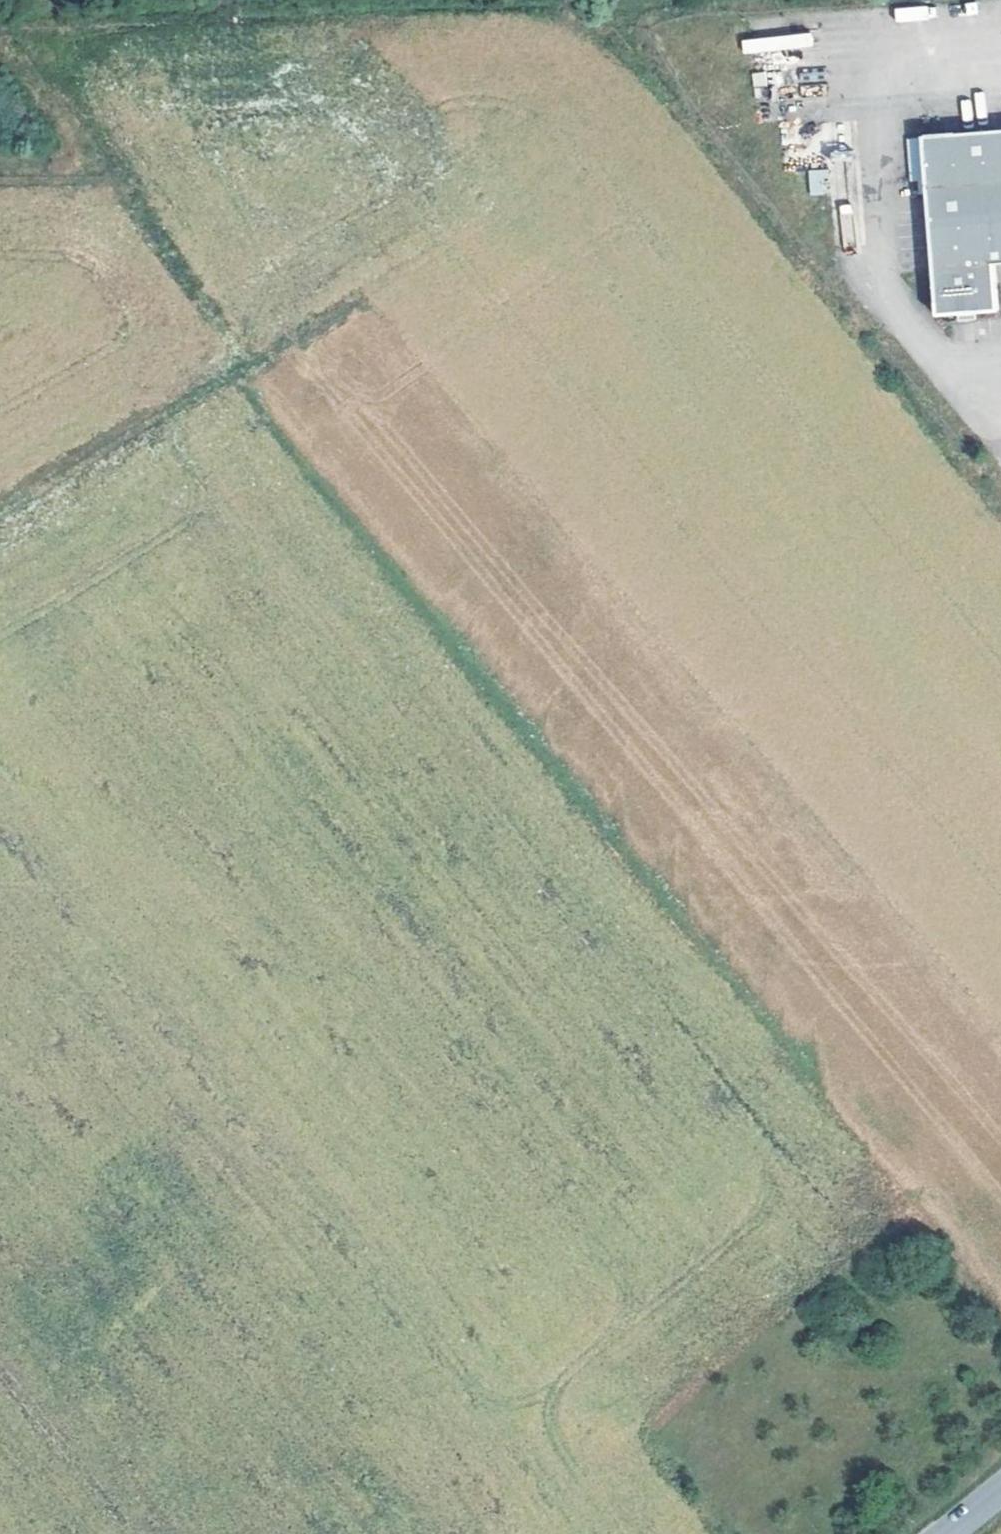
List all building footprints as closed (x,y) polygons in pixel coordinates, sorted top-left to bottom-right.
[(919,142),(933,322),(1000,316),(1000,136),(919,142)] [(827,190),(825,170),(809,171),(811,192),(827,190)]
